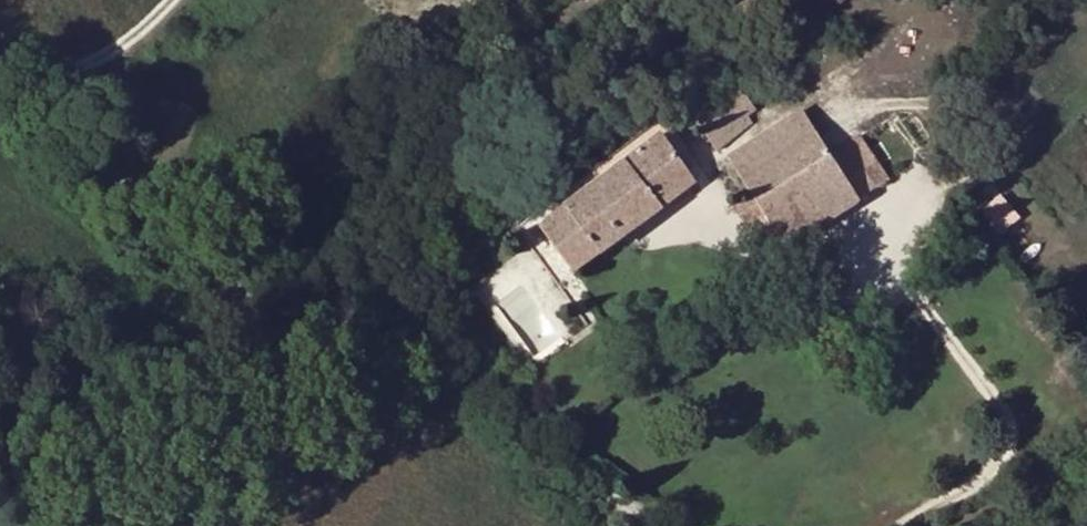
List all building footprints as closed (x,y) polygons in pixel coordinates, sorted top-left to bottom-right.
[(729,95),(744,117),(754,109),(738,88),(729,95)] [(751,125),(744,117),(729,95),(693,121),(714,152),(751,125)] [(752,195),(735,205),(759,244),(776,232),(785,247),(890,180),(879,161),(888,155),(870,125),(829,150),(804,110),(728,159),(752,195)] [(589,293),(572,271),(538,225),(657,135),(649,124),(510,228),(570,308),(589,293)] [(538,225),(572,271),(692,182),(657,135),(538,225)] [(1005,194),(987,208),(1005,231),(1023,217),(1005,194)]
